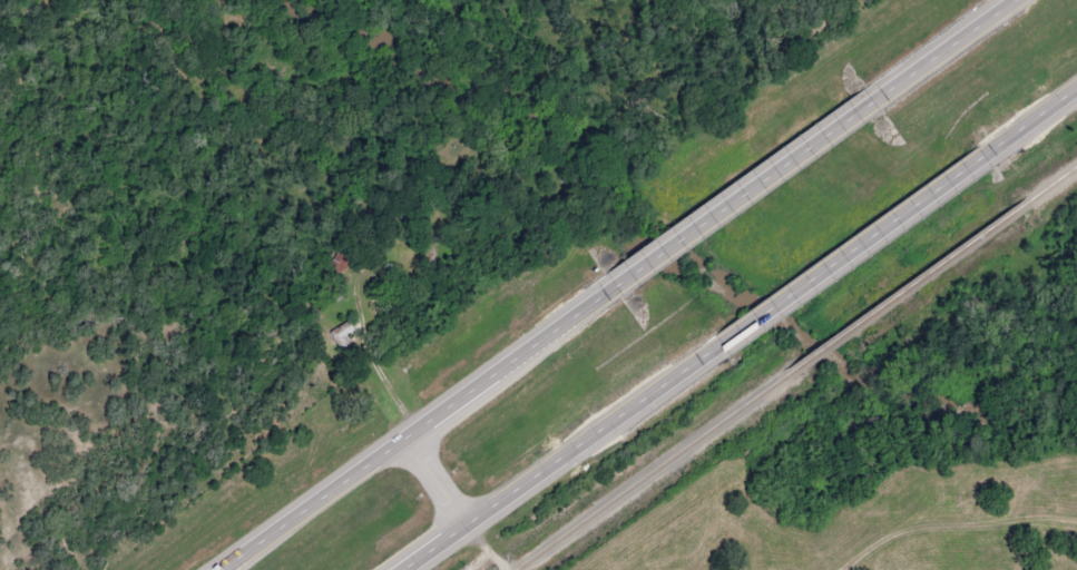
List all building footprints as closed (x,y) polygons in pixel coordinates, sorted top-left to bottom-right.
[(353,330),(345,319),(327,332),(340,351),(350,344),(344,336),(353,330)]
